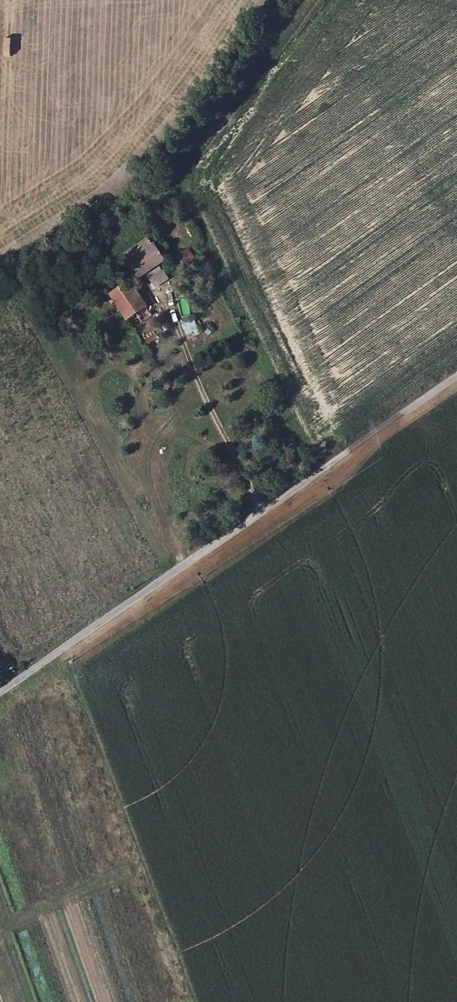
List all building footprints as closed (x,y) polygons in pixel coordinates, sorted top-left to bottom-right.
[(131,261),(141,275),(165,260),(155,245),(131,261)] [(190,248),(184,252),(190,262),(196,258),(190,248)] [(190,262),(184,252),(176,257),(182,267),(190,262)] [(154,289),(169,280),(162,269),(147,278),(154,289)] [(121,306),(138,294),(130,282),(112,293),(121,306)] [(152,314),(138,294),(121,306),(128,317),(136,312),(143,321),(152,314)] [(153,313),(163,306),(159,300),(148,307),(153,313)]
